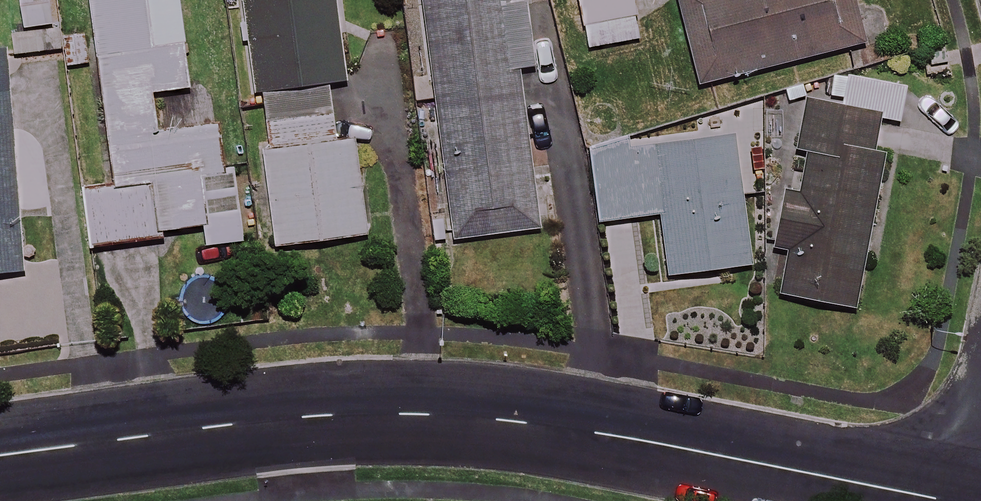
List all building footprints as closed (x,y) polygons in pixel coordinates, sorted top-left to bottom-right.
[(17,35),(60,30),(57,0),(13,0),(17,35)] [(178,0),(87,0),(91,35),(61,38),(65,67),(97,63),(113,188),(81,192),(88,245),(203,231),(205,247),(243,242),(234,167),(226,168),(220,124),(156,132),(152,95),(190,90),(178,0)] [(331,0),(246,0),(267,145),(260,146),(275,248),(365,235),(351,140),(336,142),(327,84),(343,81),(331,0)] [(525,0),(424,0),(455,241),(537,230),(516,70),(533,68),(525,0)] [(588,51),(644,42),(637,0),(579,0),(588,51)] [(852,0),(671,0),(693,87),(863,43),(852,0)] [(7,48),(0,49),(0,274),(24,272),(7,48)] [(905,87),(834,74),(828,107),(806,103),(772,295),(856,310),(883,156),(874,154),(880,121),(899,125),(905,87)] [(693,124),(695,142),(628,149),(627,140),(588,144),(596,223),(658,216),(664,275),(748,266),(741,194),(757,193),(767,104),(693,124)]
